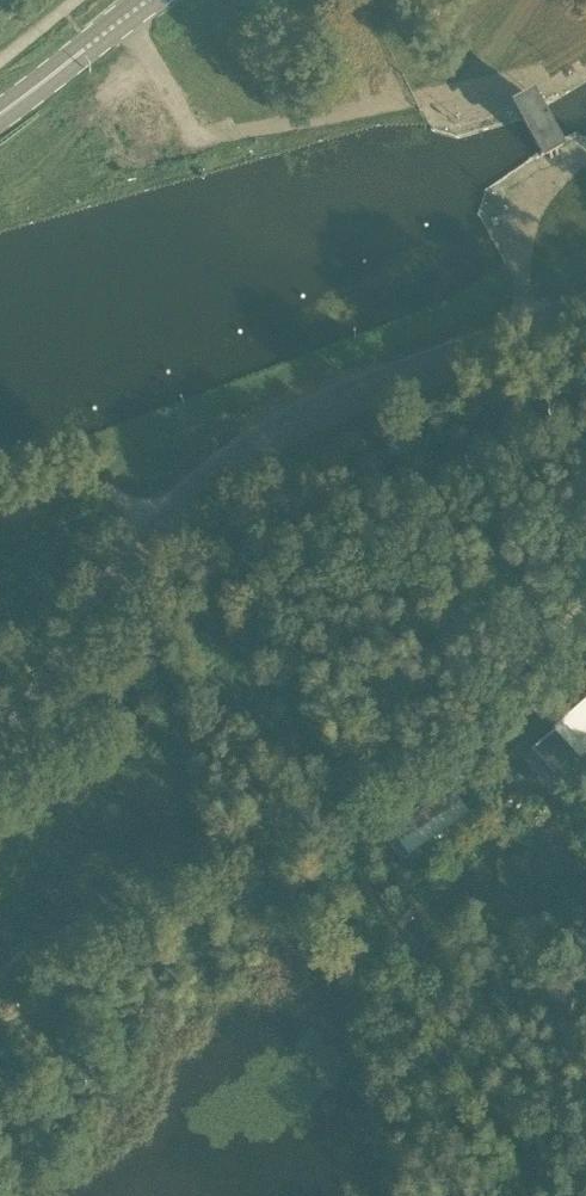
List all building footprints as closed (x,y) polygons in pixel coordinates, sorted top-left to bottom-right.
[(165,669),(177,652),(168,645),(155,662),(165,669)] [(585,702),(584,701),(583,702),(584,703),(572,713),(571,712),(570,713),(571,714),(553,730),(553,731),(559,726),(563,731),(562,731),(581,753),(582,752),(585,757),(581,762),(581,763),(585,759),(585,700),(585,702)] [(468,815),(450,787),(390,826),(409,854),(468,815)] [(392,958),(390,955),(389,953),(383,955),(386,961),(392,958)]
